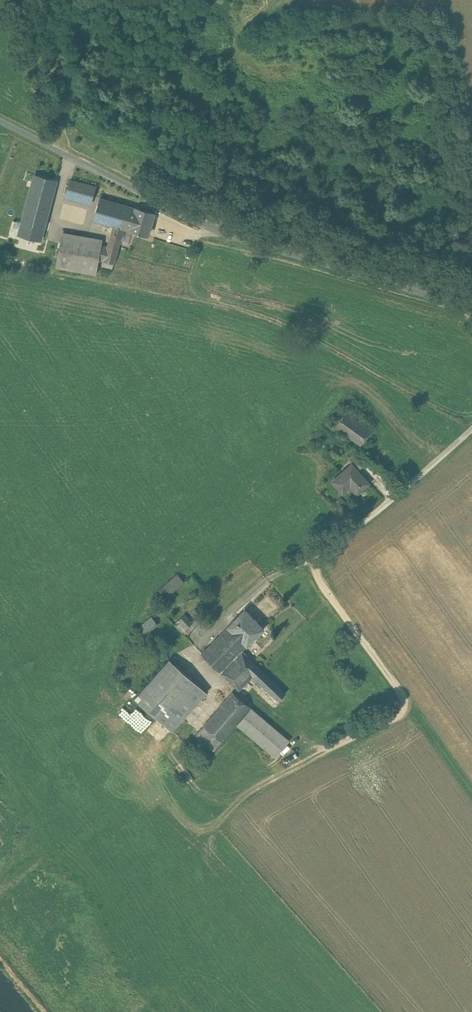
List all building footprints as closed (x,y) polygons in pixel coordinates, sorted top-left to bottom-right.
[(35,175),(26,211),(47,216),(56,180),(35,175)] [(96,187),(70,180),(66,195),(92,202),(96,187)] [(131,207),(100,198),(94,219),(114,225),(124,228),(131,207)] [(154,213),(137,208),(137,209),(131,207),(124,228),(130,230),(130,231),(147,236),(154,213)] [(47,216),(26,211),(20,234),(40,240),(47,216)] [(103,261),(102,266),(112,269),(117,252),(124,228),(114,225),(107,247),(103,261)] [(98,239),(63,233),(57,265),(56,266),(96,274),(99,259),(103,261),(107,247),(101,245),(101,244),(102,240),(98,239)] [(108,235),(99,234),(98,239),(102,240),(101,244),(106,245),(108,235)] [(49,259),(35,256),(33,267),(56,271),(56,266),(57,265),(48,263),(49,259)] [(363,407),(353,401),(349,406),(350,406),(358,412),(359,413),(363,407)] [(358,412),(350,406),(346,411),(355,417),(358,412)] [(355,417),(346,411),(335,426),(361,445),(372,430),(355,417)] [(380,448),(371,442),(366,449),(375,456),(380,448)] [(366,464),(355,452),(347,459),(352,464),(358,471),(366,464)] [(352,464),(332,481),(341,491),(349,484),(357,494),(369,483),(358,471),(352,464)] [(178,574),(159,590),(163,595),(169,591),(171,593),(184,582),(178,574)] [(264,628),(245,609),(228,626),(247,646),(264,628)] [(193,623),(185,614),(179,620),(187,628),(193,623)] [(152,616),(138,628),(144,636),(158,624),(152,616)] [(187,628),(179,620),(174,624),(185,635),(190,631),(187,628)] [(228,627),(202,653),(239,690),(253,676),(279,701),(286,693),(261,668),(242,651),(247,646),(228,627)] [(207,692),(170,659),(135,698),(173,731),(207,692)] [(251,707),(233,692),(217,710),(236,725),(237,724),(251,707)] [(263,717),(251,707),(237,724),(276,757),(290,740),(263,717)] [(236,725),(217,710),(204,725),(222,741),(236,725)] [(222,741),(204,725),(196,735),(214,750),(222,741)]
